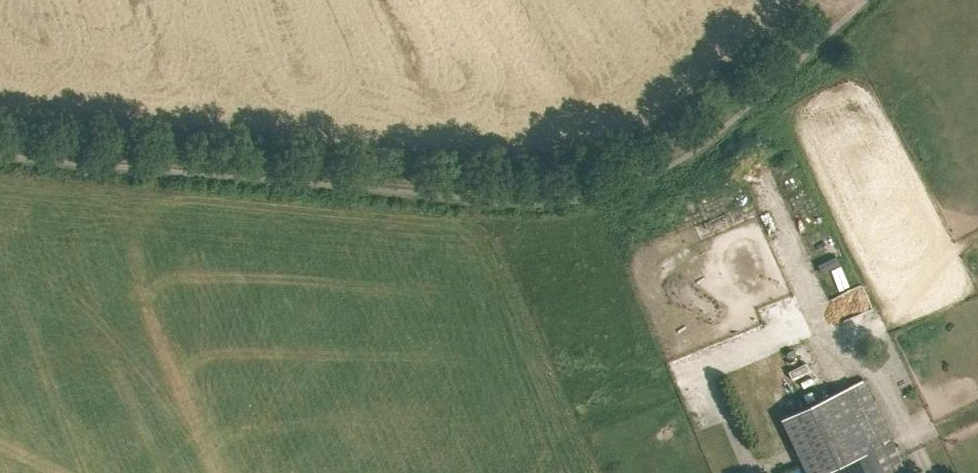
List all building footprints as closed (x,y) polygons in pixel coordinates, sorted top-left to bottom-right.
[(861,381),(781,418),(807,472),(823,472),(833,468),(835,472),(905,472),(861,381)]
